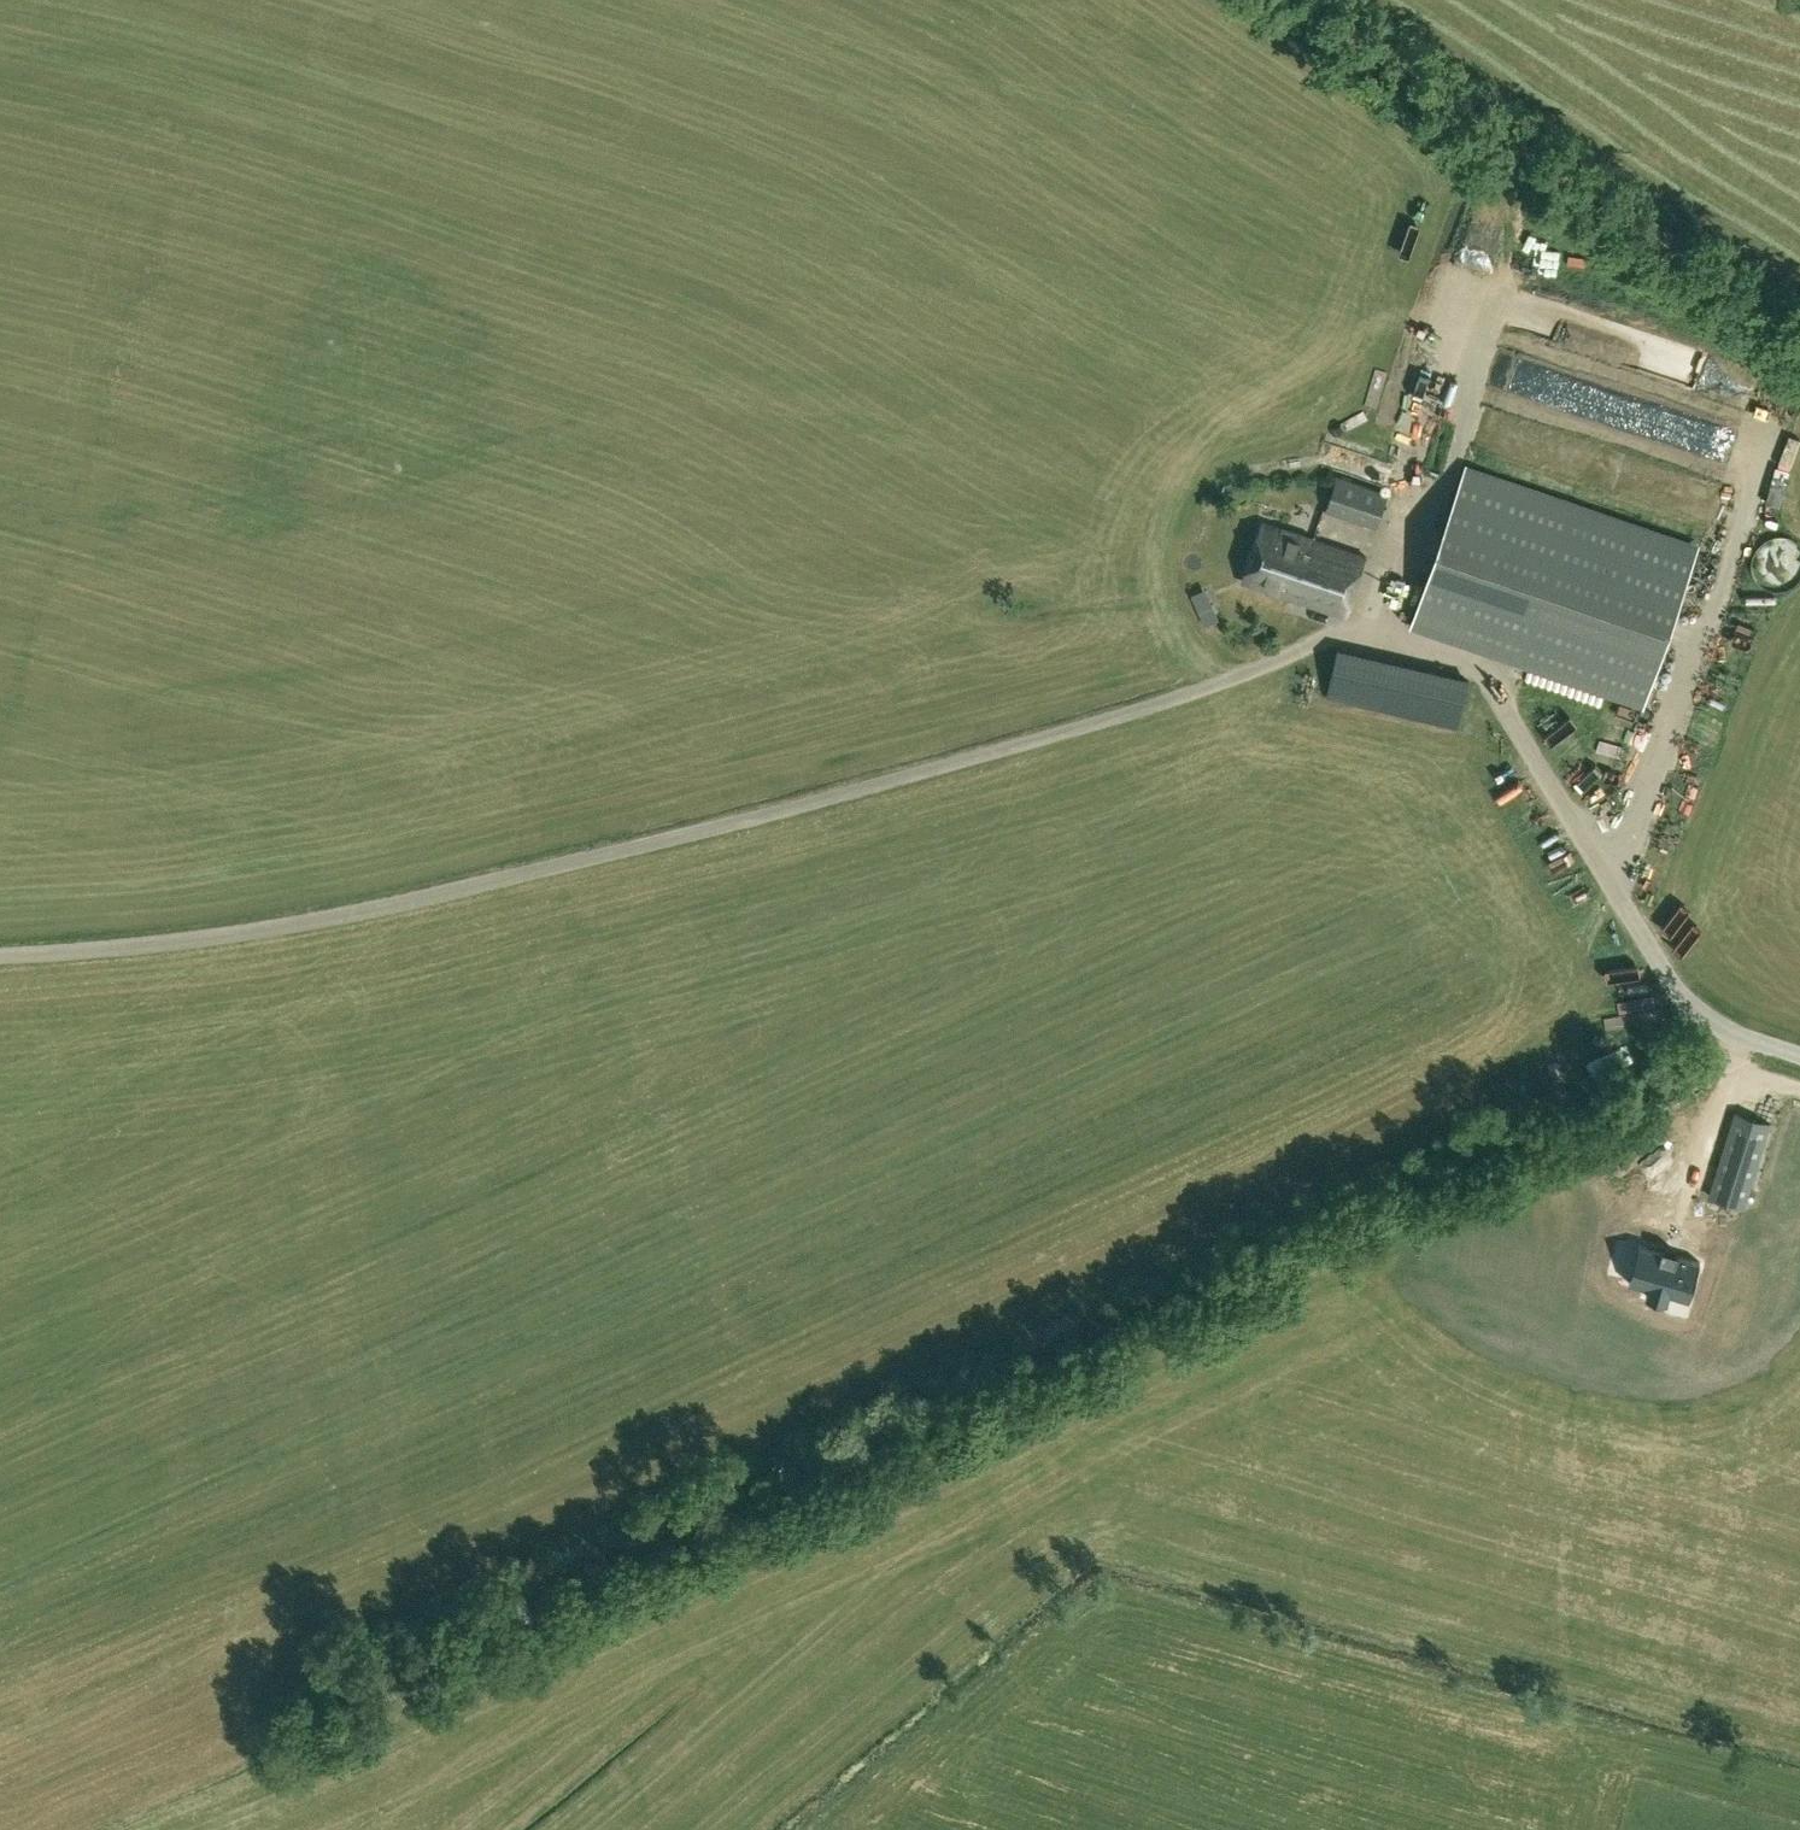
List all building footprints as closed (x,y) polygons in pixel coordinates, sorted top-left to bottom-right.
[(1646,702),(1699,549),(1466,469),(1413,623),(1646,702)] [(1391,492),(1339,476),(1327,513),(1380,527),(1391,492)] [(1369,552),(1317,536),(1265,519),(1245,578),(1350,612),(1369,552)] [(1765,584),(1799,585),(1799,566),(1797,566),(1797,553),(1766,552),(1765,584)] [(1343,664),(1334,702),(1464,732),(1471,702),(1411,688),(1408,697),(1370,689),(1374,671),(1343,664)] [(1582,761),(1596,784),(1605,778),(1592,755),(1582,761)] [(1771,1123),(1736,1113),(1711,1196),(1746,1206),(1771,1123)] [(1649,1152),(1629,1240),(1668,1248),(1688,1161),(1649,1152)] [(1632,1281),(1630,1280),(1630,1282),(1639,1285),(1649,1288),(1647,1296),(1649,1296),(1649,1295),(1667,1301),(1668,1302),(1670,1295),(1690,1300),(1690,1298),(1688,1298),(1691,1284),(1692,1285),(1696,1271),(1695,1271),(1698,1263),(1700,1264),(1701,1262),(1691,1259),(1691,1260),(1678,1256),(1679,1253),(1677,1253),(1676,1255),(1665,1252),(1666,1249),(1664,1249),(1663,1251),(1646,1246),(1640,1245),(1640,1246),(1642,1247),(1638,1261),(1638,1260),(1636,1267),(1632,1281)]
